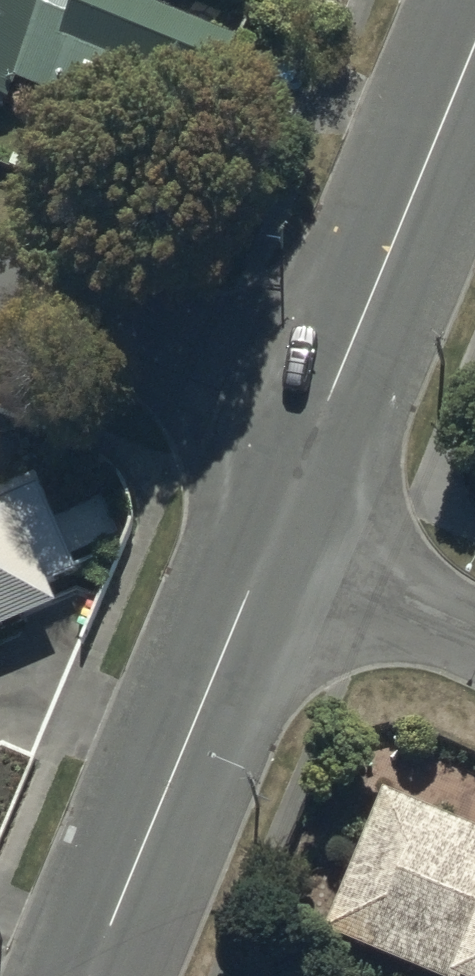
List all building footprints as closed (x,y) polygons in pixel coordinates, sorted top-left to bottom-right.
[(8,94),(16,75),(100,110),(92,128),(185,167),(241,34),(159,0),(0,0),(0,91),(8,94)] [(60,624),(51,602),(77,591),(40,506),(0,523),(0,650),(60,624)] [(381,806),(324,947),(396,975),(474,975),(474,844),(381,806)]
